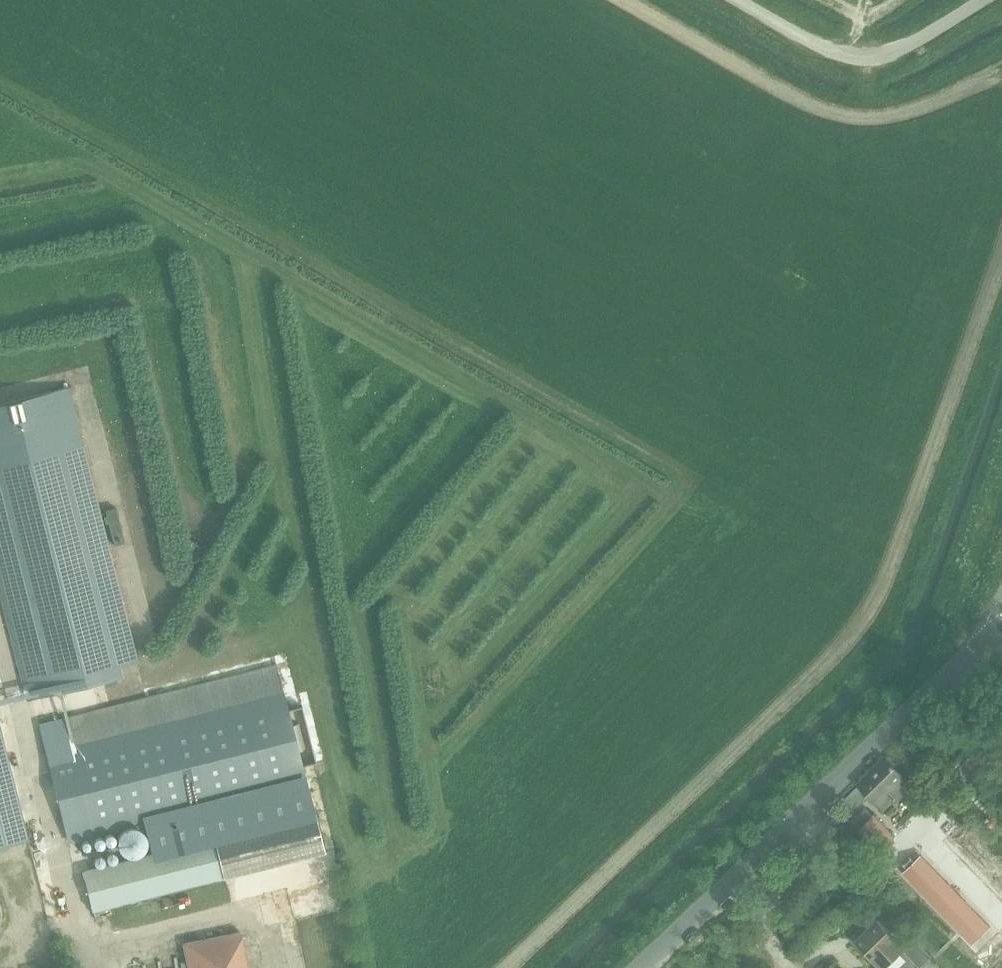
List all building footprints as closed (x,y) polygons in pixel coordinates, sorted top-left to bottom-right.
[(33,698),(123,676),(120,666),(139,661),(71,386),(0,404),(0,565),(33,698)] [(116,508),(105,510),(114,545),(125,543),(116,508)] [(40,725),(47,754),(69,842),(307,782),(277,665),(40,725)] [(26,840),(29,839),(0,723),(0,846),(26,840)] [(912,785),(894,767),(886,759),(869,775),(859,784),(860,785),(844,801),(853,811),(870,795),(882,808),(892,799),(895,802),(912,785)] [(326,852),(325,850),(316,813),(215,839),(83,872),(93,911),(326,852)] [(895,836),(874,814),(857,831),(878,853),(895,836)] [(147,842),(147,840),(146,837),(145,835),(144,833),(142,831),(140,829),(137,828),(135,827),(132,827),(130,828),(127,828),(125,829),(123,831),(121,833),(119,835),(118,837),(117,840),(117,842),(117,845),(118,847),(119,850),(121,852),(123,854),(125,855),(127,856),(130,857),(132,857),(135,857),(137,856),(140,855),(142,854),(144,852),(145,850),(146,847),(147,845),(147,842)] [(105,840),(106,841),(106,842),(107,843),(108,843),(110,844),(111,844),(113,843),(114,843),(115,842),(115,841),(116,841),(116,840),(116,839),(116,837),(115,836),(115,835),(114,835),(112,834),(111,833),(110,833),(108,834),(107,835),(106,836),(105,837),(105,838),(105,839),(105,840)] [(94,843),(94,844),(95,845),(95,846),(96,846),(97,847),(98,848),(100,848),(102,847),(103,846),(104,846),(104,845),(105,844),(105,843),(105,842),(105,841),(105,840),(104,840),(104,839),(103,838),(101,837),(99,837),(98,837),(96,838),(95,839),(95,840),(94,840),(94,841),(94,842),(94,843)] [(925,856),(909,873),(982,941),(998,924),(925,856)] [(881,967),(903,947),(878,921),(857,941),(881,967)] [(184,944),(189,967),(248,967),(240,932),(184,944)] [(178,967),(187,967),(182,942),(174,944),(178,967)]
